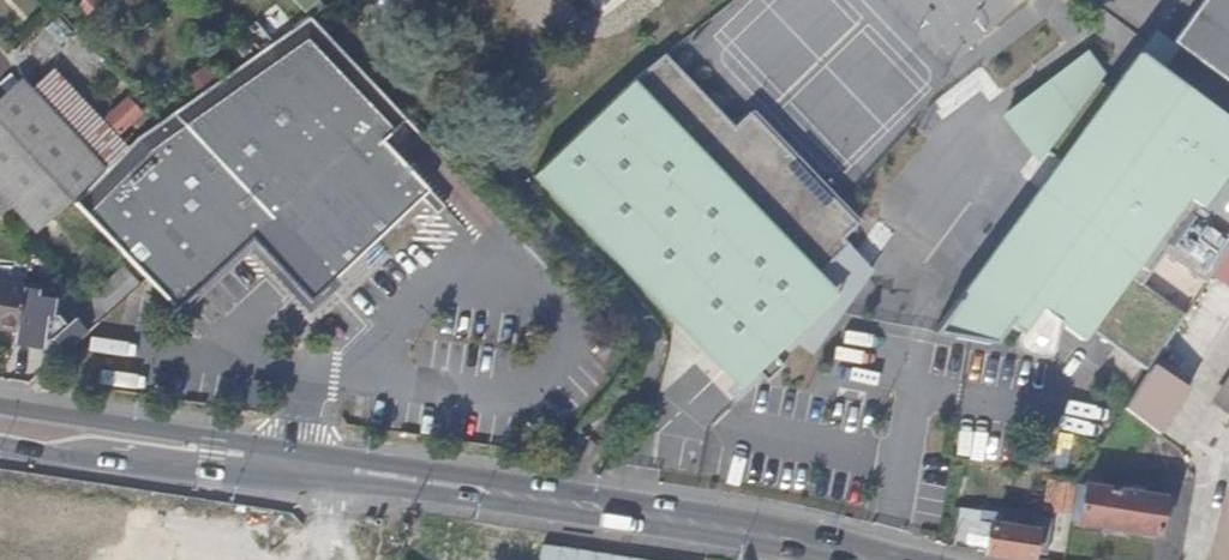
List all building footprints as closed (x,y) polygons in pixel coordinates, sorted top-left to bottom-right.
[(1167,39),(1212,71),(1228,47),(1228,0),(1195,0),(1167,39)] [(382,144),(404,124),(379,95),(309,17),(231,70),(214,82),(149,128),(148,129),(133,139),(124,149),(112,161),(105,169),(72,199),(173,309),(271,221),(329,284),(333,280),(420,201),(435,219),(443,211),(382,144)] [(1228,79),(1228,47),(1212,71),(1227,82),(1228,79)] [(1228,251),(1228,224),(1203,205),(1228,169),(1228,119),(1140,50),(1111,86),(1096,78),(1101,69),(1086,49),(1005,109),(1040,153),(1043,149),(1057,160),(931,329),(992,340),(1006,323),(1016,330),(1013,342),(1015,346),(1020,352),(1038,356),(1044,355),(1049,351),(1051,347),(1056,321),(1080,338),(1088,327),(1148,371),(1154,363),(1210,279),(1228,251)] [(214,82),(231,70),(222,58),(205,71),(214,82)] [(851,300),(800,349),(821,362),(879,275),(846,244),(866,226),(760,114),(741,128),(674,59),(644,86),(851,300)] [(6,69),(0,75),(0,86),(2,89),(15,77),(6,69)] [(17,75),(15,77),(2,89),(0,91),(0,193),(36,232),(72,199),(105,169),(17,75)] [(851,300),(644,86),(543,183),(751,396),(800,349),(851,300)] [(149,128),(123,99),(102,120),(115,133),(122,127),(133,139),(148,129),(149,128)] [(109,137),(91,118),(82,128),(99,147),(109,137)] [(112,161),(124,149),(111,135),(109,137),(99,147),(112,161)] [(1203,205),(1228,224),(1228,169),(1203,205)] [(271,221),(173,309),(179,316),(270,232),(328,296),(339,286),(333,280),(329,284),(271,221)] [(1210,279),(1228,292),(1228,251),(1210,279)] [(95,321),(127,291),(137,282),(124,268),(81,308),(95,321)] [(20,289),(0,285),(0,329),(12,330),(20,289)] [(62,326),(52,316),(46,316),(49,299),(31,297),(32,290),(20,289),(18,301),(11,346),(37,351),(41,338),(45,339),(59,354),(83,332),(70,318),(62,326)] [(1155,428),(1185,384),(1154,363),(1148,371),(1123,408),(1155,428)] [(1207,407),(1228,424),(1228,375),(1207,407)] [(972,511),(968,494),(977,468),(965,466),(952,509),(972,511)] [(1157,531),(1162,496),(1144,492),(1144,488),(1130,485),(1130,489),(1073,482),(1068,520),(1157,531)] [(1210,559),(1228,559),(1228,490),(1210,559)] [(1045,531),(980,522),(981,514),(972,511),(952,509),(951,510),(946,545),(1040,559),(1045,531)] [(581,559),(584,531),(552,528),(549,557),(581,559)]
